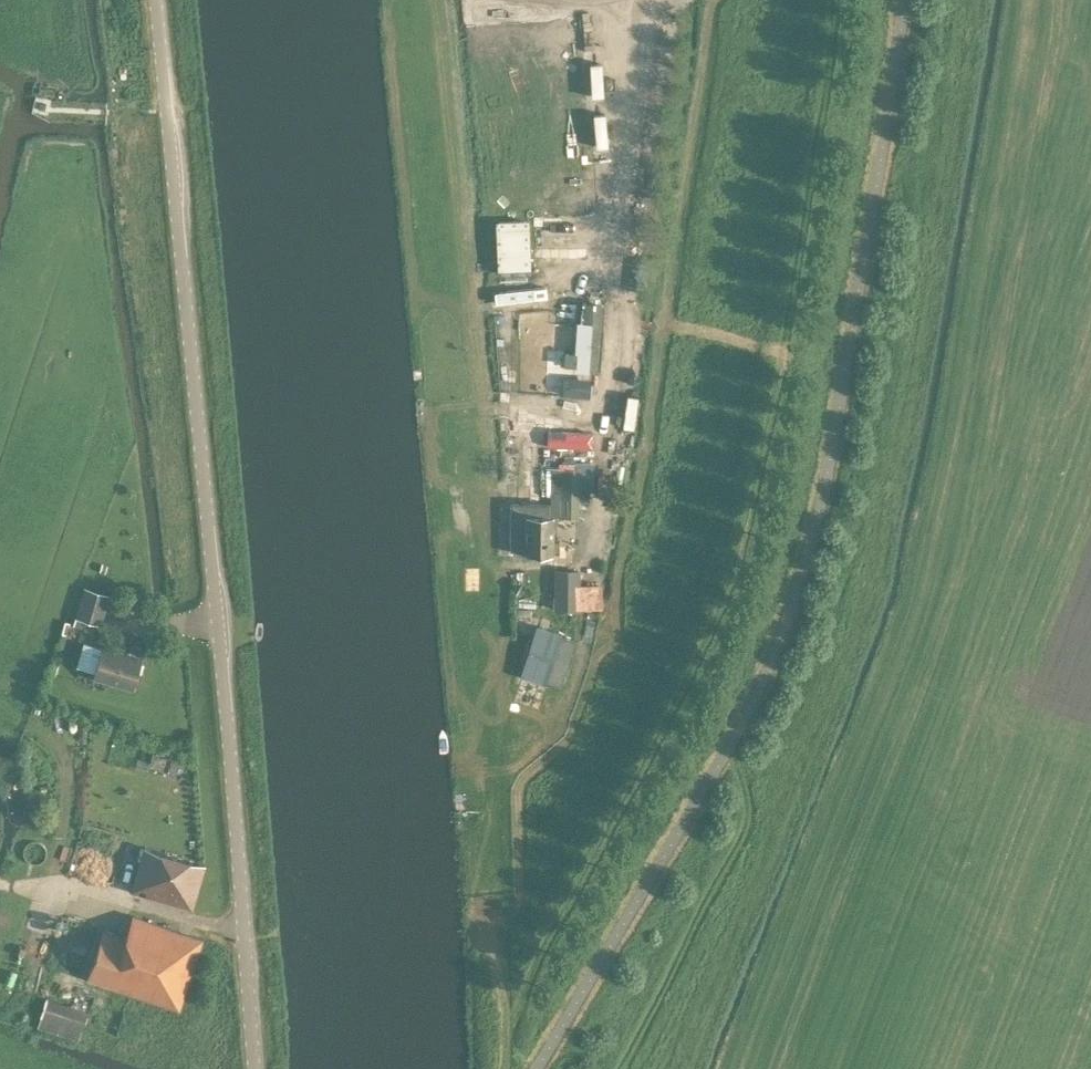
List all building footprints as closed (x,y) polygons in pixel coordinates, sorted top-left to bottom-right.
[(525,221),(499,222),(501,274),(527,273),(525,221)] [(580,351),(567,350),(566,367),(602,368),(605,302),(582,301),(580,351)] [(549,428),(548,445),(594,447),(594,431),(549,428)] [(511,503),(510,552),(526,552),(526,554),(552,554),(553,517),(578,517),(578,489),(561,489),(561,469),(551,469),(551,517),(549,516),(549,504),(511,503)] [(555,571),(555,609),(578,609),(578,571),(555,571)] [(84,589),(75,618),(96,625),(105,595),(84,589)] [(538,626),(522,676),(544,683),(560,633),(538,626)] [(102,648),(102,649),(84,644),(77,667),(95,673),(94,676),(132,687),(140,660),(102,648)] [(200,870),(145,853),(135,889),(151,893),(150,897),(189,908),(200,870)] [(124,941),(103,934),(87,981),(178,1012),(202,943),(132,919),(124,941)] [(38,1028),(78,1041),(87,1013),(47,1000),(38,1028)]
